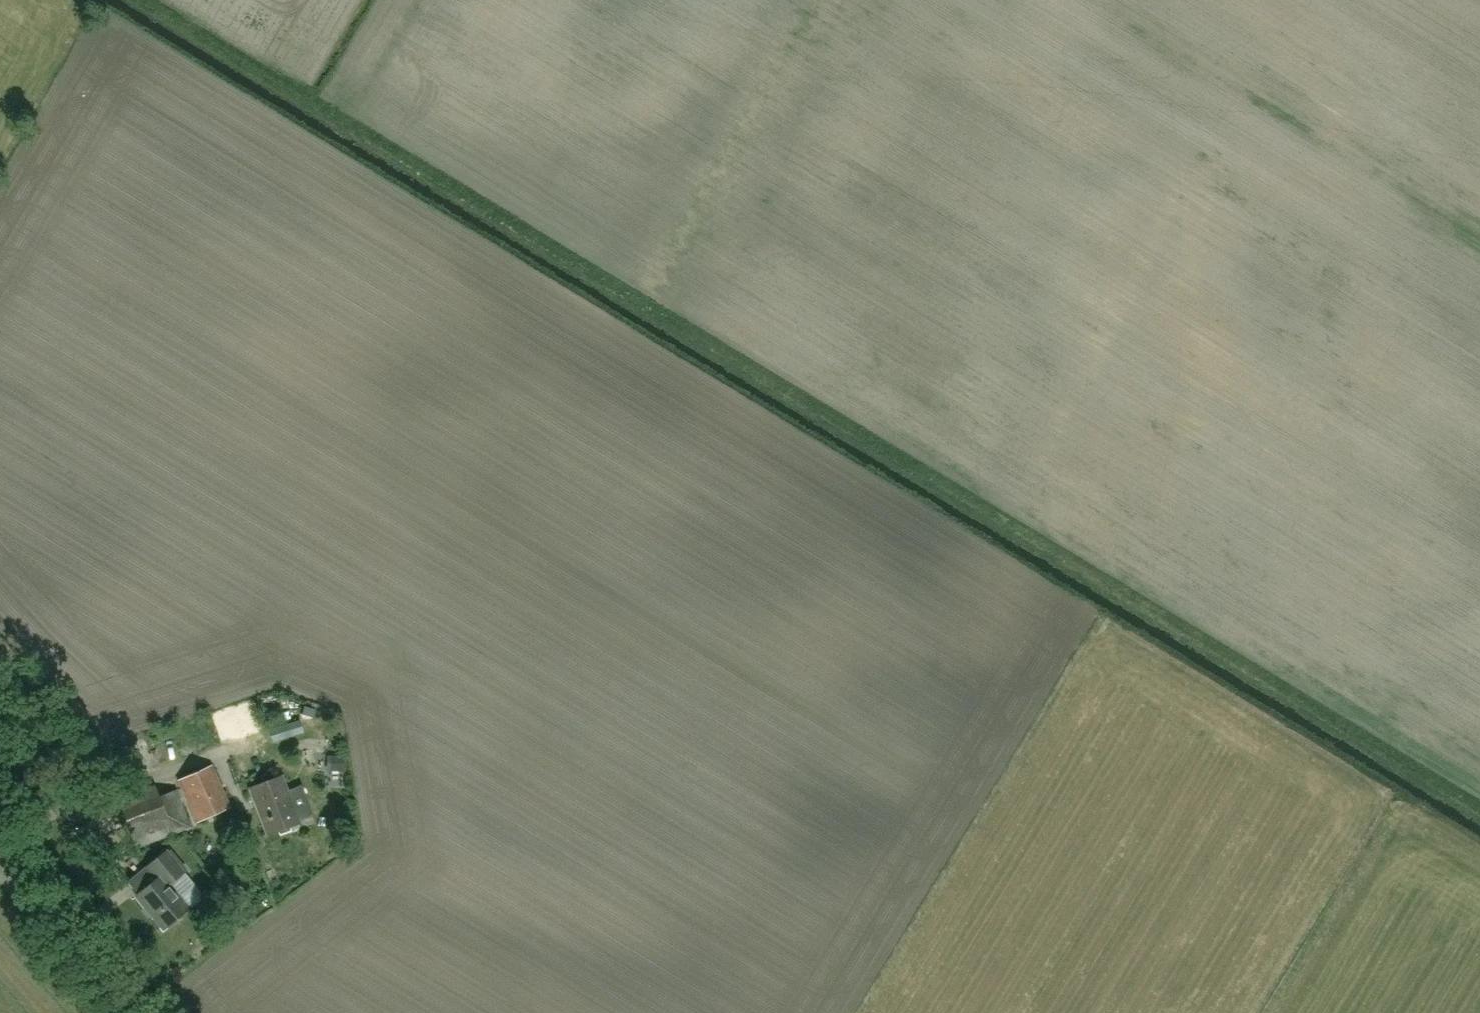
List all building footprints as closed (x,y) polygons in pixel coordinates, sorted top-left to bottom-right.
[(199,821),(228,808),(209,767),(180,780),(199,821)] [(257,809),(267,836),(298,824),(297,821),(311,815),(300,786),(285,792),(280,777),(251,788),(259,808),(257,809)] [(159,796),(121,811),(136,849),(174,834),(192,828),(176,789),(159,796)] [(188,909),(169,885),(183,873),(165,851),(147,867),(157,879),(136,896),(164,929),(188,909)]
